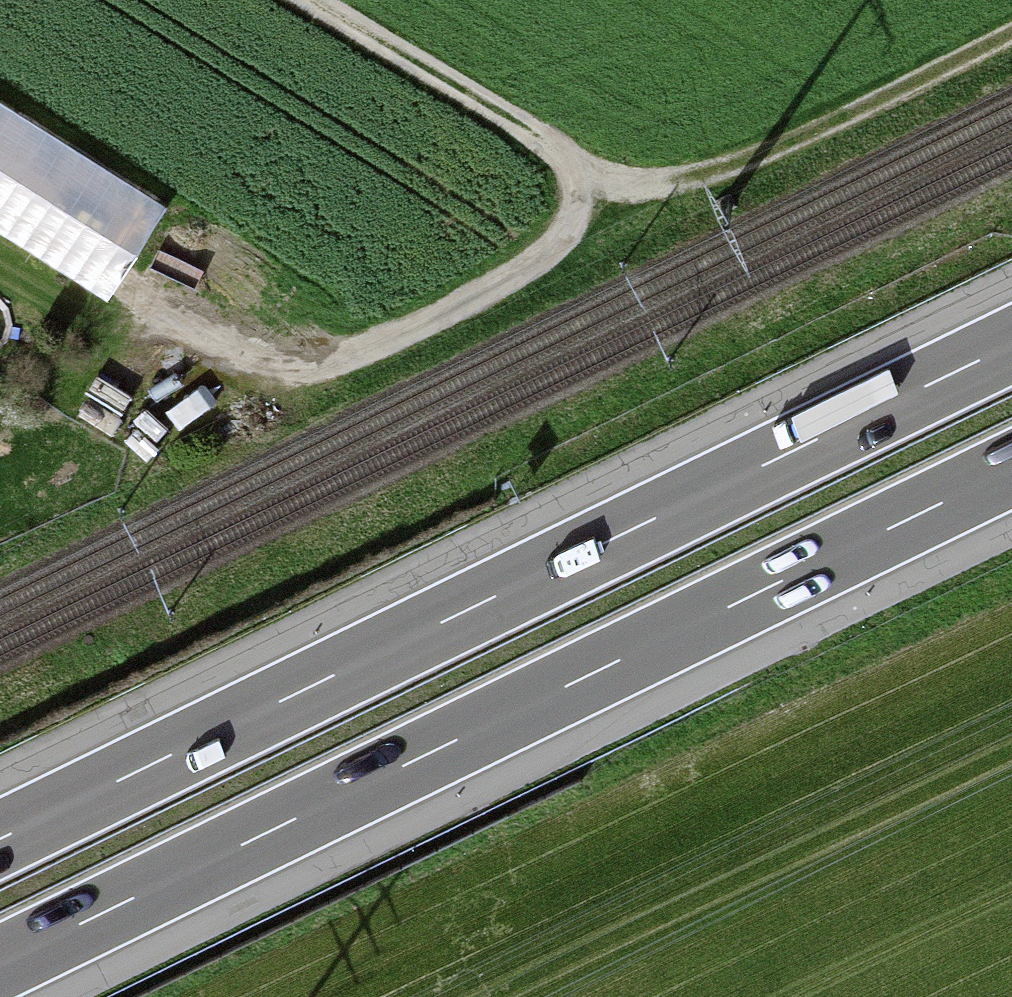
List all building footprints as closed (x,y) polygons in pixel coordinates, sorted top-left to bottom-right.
[(0,112),(0,244),(102,308),(133,260),(193,297),(228,240),(169,203),(162,213),(0,112)] [(222,401),(202,381),(182,401),(202,421),(222,401)] [(154,414),(133,403),(115,438),(136,449),(154,414)]
